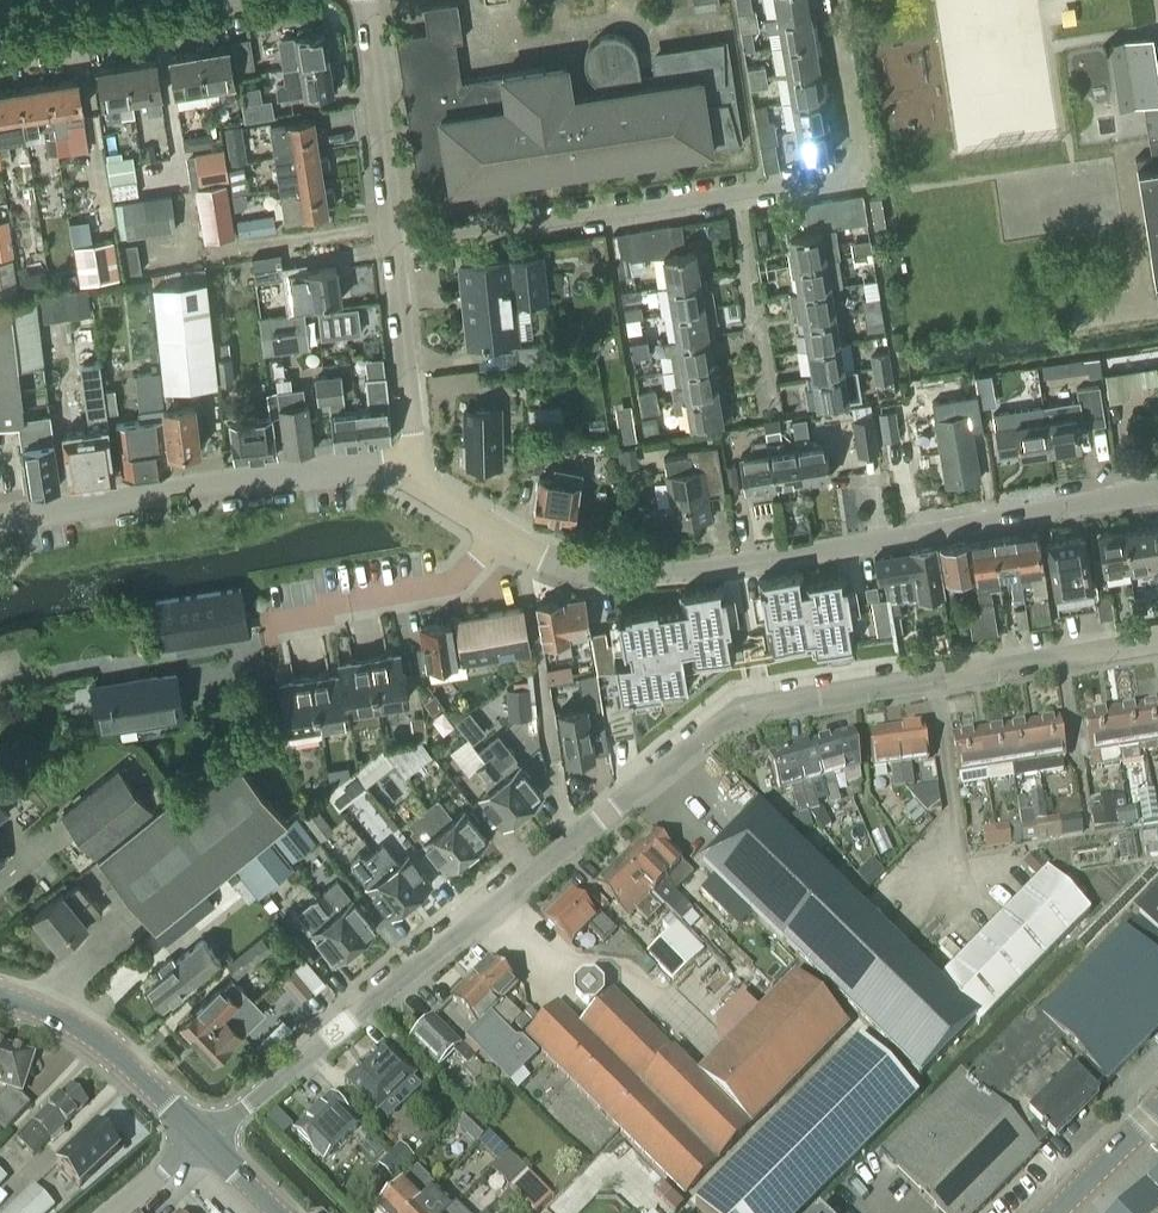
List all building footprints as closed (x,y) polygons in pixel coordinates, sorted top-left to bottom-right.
[(502,72),(461,79),(455,39),(463,38),(457,0),(455,0),(423,5),(427,30),(396,35),(418,187),(450,183),(450,186),(742,141),(727,39),(720,40),(709,45),(695,50),(682,53),(651,59),(654,72),(640,74),(638,60),(638,56),(636,49),(630,41),(624,36),(616,33),(607,33),(599,36),(592,41),(587,47),(585,52),(584,58),(584,64),(586,70),(588,75),(593,80),(598,83),(600,85),(605,86),(615,86),(617,86),(618,88),(571,95),(566,63),(502,72)] [(809,11),(807,0),(775,0),(777,16),(809,11)] [(739,23),(757,20),(755,9),(737,12),(739,23)] [(782,44),(814,39),(809,11),(777,16),(778,16),(764,18),(766,31),(780,29),(782,44)] [(739,23),(741,33),(759,30),(757,20),(739,23)] [(284,66),(329,58),(324,28),(294,33),(295,36),(279,38),(284,66)] [(1156,73),(1150,36),(1110,43),(1120,104),(1143,101),(1148,137),(1151,154),(1135,157),(1136,165),(1140,190),(1146,225),(1145,225),(1145,226),(1146,233),(1147,233),(1150,252),(1149,252),(1153,277),(1154,276),(1157,298),(1157,72),(1156,73)] [(237,69),(238,68),(253,66),(249,38),(233,40),(237,69)] [(818,67),(814,39),(782,44),(787,72),(818,67)] [(228,46),(211,49),(208,44),(201,45),(199,51),(205,87),(217,85),(219,101),(236,99),(233,82),(234,82),(228,46)] [(176,92),(205,87),(199,51),(170,56),(176,92)] [(160,93),(161,93),(162,93),(156,58),(126,63),(132,98),(145,96),(147,113),(163,111),(160,93)] [(276,97),(287,95),(304,92),(304,93),(333,89),(331,75),(336,74),(333,60),(329,61),(329,58),(284,66),(281,66),(283,80),(278,81),(275,86),(276,97)] [(120,100),(132,98),(126,63),(97,68),(103,103),(104,103),(107,120),(123,117),(120,100)] [(749,78),(767,75),(765,65),(747,68),(749,78)] [(791,100),(823,94),(818,67),(787,72),(791,100)] [(749,78),(750,89),(768,86),(767,75),(749,78)] [(84,120),(82,106),(77,77),(46,82),(51,111),(52,111),(59,152),(70,150),(67,134),(70,133),(68,122),(84,120)] [(47,154),(59,152),(52,111),(51,111),(46,82),(17,87),(25,130),(40,128),(48,127),(50,136),(45,136),(47,154)] [(25,130),(17,87),(0,90),(0,157),(1,162),(11,160),(8,143),(12,142),(11,137),(26,134),(25,130)] [(796,128),(828,123),(823,94),(791,100),(796,128)] [(245,120),(273,115),(270,99),(242,103),(245,120)] [(274,155),(318,148),(316,139),(324,138),(323,129),(315,130),(313,116),(269,123),(274,155)] [(769,122),(756,124),(758,135),(776,132),(774,121),(769,122)] [(833,152),(828,123),(796,128),(801,158),(833,152)] [(241,125),(225,127),(230,162),(246,159),(241,125)] [(776,132),(758,135),(760,145),(764,171),(780,169),(775,142),(778,142),(776,132)] [(190,135),(183,136),(185,149),(214,145),(213,137),(196,140),(190,135)] [(154,145),(141,147),(143,161),(156,159),(154,145)] [(197,167),(227,163),(224,148),(194,153),(197,167)] [(327,156),(319,158),(318,148),(274,155),(279,186),(323,179),(321,167),(329,166),(327,156)] [(132,155),(106,160),(110,183),(136,178),(137,178),(136,172),(132,155)] [(197,167),(199,181),(199,185),(229,181),(227,163),(197,167)] [(228,168),(232,192),(248,190),(244,166),(228,168)] [(6,197),(18,195),(14,168),(4,169),(7,189),(5,189),(6,197)] [(136,179),(110,183),(113,197),(139,193),(138,187),(136,179)] [(279,186),(284,219),(328,212),(326,199),(334,197),(332,188),(324,189),(323,179),(279,186)] [(225,183),(197,187),(205,238),(233,234),(225,183)] [(122,201),(115,202),(120,236),(127,235),(127,237),(176,230),(171,193),(122,200),(122,201)] [(863,193),(848,195),(853,224),(867,221),(863,197),(863,193)] [(848,195),(834,197),(839,226),(853,224),(848,195)] [(870,196),(869,196),(874,225),(877,225),(886,223),(881,195),(872,196),(870,196)] [(834,197),(820,200),(825,228),(839,226),(834,197)] [(820,200),(805,202),(810,231),(821,229),(825,228),(820,200)] [(0,205),(0,219),(9,218),(7,204),(0,205)] [(239,235),(276,229),(273,214),(236,220),(239,235)] [(669,224),(655,226),(660,255),(663,254),(663,253),(674,251),(669,224)] [(655,226),(642,228),(646,257),(660,255),(655,226)] [(642,228),(627,231),(632,260),(646,257),(642,228)] [(810,231),(789,234),(794,263),(838,256),(840,256),(838,242),(823,245),(821,229),(810,231)] [(627,231),(612,233),(617,262),(619,276),(633,273),(631,260),(632,260),(627,231)] [(544,262),(587,256),(585,240),(541,246),(544,262)] [(93,247),(75,250),(80,282),(103,279),(100,261),(95,262),(93,247)] [(674,251),(663,253),(663,254),(668,283),(699,278),(694,248),(674,251)] [(856,264),(874,261),(872,250),(854,253),(856,264)] [(541,254),(460,263),(463,295),(464,304),(464,307),(513,301),(528,299),(546,297),(541,254)] [(254,267),(282,262),(281,255),(252,259),(254,267)] [(838,256),(794,263),(799,291),(830,287),(830,285),(843,284),(838,256)] [(18,292),(12,258),(0,260),(0,295),(18,292)] [(282,262),(254,267),(253,267),(255,282),(284,277),(282,262)] [(341,298),(336,266),(306,271),(291,274),(296,305),(311,303),(341,298)] [(22,293),(49,289),(46,269),(19,274),(22,293)] [(699,278),(668,283),(672,312),(704,307),(713,305),(714,305),(711,289),(707,289),(705,277),(699,278)] [(186,280),(153,284),(164,388),(172,387),(217,382),(212,342),(205,278),(186,280)] [(267,285),(256,287),(259,312),(271,310),(267,285)] [(87,287),(37,294),(41,321),(91,314),(87,287)] [(799,291),(789,293),(792,310),(796,310),(798,320),(841,313),(845,312),(843,300),(833,301),(830,287),(799,291)] [(623,302),(641,299),(639,288),(621,291),(623,302)] [(20,424),(19,417),(25,417),(24,408),(49,404),(35,295),(0,299),(0,426),(20,424)] [(863,309),(881,307),(879,296),(861,299),(863,309)] [(513,301),(464,307),(465,312),(469,344),(517,339),(517,337),(533,336),(528,299),(513,301)] [(642,316),(641,304),(624,307),(626,319),(642,316)] [(704,307),(672,312),(677,339),(708,334),(714,333),(712,322),(716,322),(713,305),(704,307)] [(885,328),(884,321),(881,307),(863,309),(867,330),(885,328)] [(356,309),(321,313),(323,335),(344,332),(343,327),(358,325),(356,309)] [(308,347),(304,312),(304,310),(259,316),(264,353),(308,347)] [(799,331),(795,332),(798,349),(808,347),(839,343),(837,327),(843,326),(841,313),(798,320),(799,331)] [(630,347),(648,344),(647,334),(629,337),(630,347)] [(677,339),(663,341),(665,353),(670,353),(672,368),(713,362),(708,334),(677,339)] [(229,340),(212,342),(217,382),(234,380),(231,354),(229,340)] [(548,361),(547,347),(546,342),(515,345),(517,364),(548,361)] [(839,343),(808,347),(812,375),(844,370),(839,343)] [(632,358),(650,355),(648,344),(630,347),(632,358)] [(872,365),(890,362),(888,352),(870,355),(872,365)] [(99,361),(80,364),(89,428),(83,429),(90,480),(115,477),(108,425),(99,361)] [(675,385),(671,386),(673,399),(717,392),(713,362),(672,368),(672,369),(675,385)] [(872,365),(874,375),(892,372),(890,362),(872,365)] [(1056,362),(1042,364),(1043,377),(1057,375),(1056,362)] [(1105,373),(1108,401),(1128,398),(1133,386),(1157,382),(1157,376),(1157,366),(1105,373)] [(808,387),(805,387),(808,405),(849,399),(860,397),(856,368),(844,370),(812,375),(807,376),(808,387)] [(141,419),(116,422),(123,475),(168,469),(171,469),(169,452),(163,407),(159,370),(157,371),(136,373),(141,419)] [(354,408),(346,409),(341,373),(315,376),(318,402),(330,401),(331,410),(330,411),(334,446),(358,443),(354,408)] [(354,408),(358,443),(392,439),(385,375),(367,377),(370,406),(354,408)] [(1080,400),(1042,406),(1050,451),(1082,446),(1078,428),(1106,423),(1101,384),(1078,388),(1079,396),(1080,400)] [(166,406),(163,407),(169,452),(199,448),(194,405),(193,403),(174,405),(172,387),(164,388),(166,406)] [(114,388),(105,389),(108,412),(118,411),(114,388)] [(639,403),(657,400),(656,390),(637,393),(639,403)] [(717,392),(673,399),(675,411),(688,409),(691,425),(732,418),(729,401),(726,401),(724,391),(717,392)] [(972,429),(983,427),(978,396),(965,398),(967,413),(935,419),(946,484),(980,478),(972,429)] [(657,400),(639,403),(641,414),(659,410),(657,400)] [(307,401),(278,405),(280,415),(285,453),(314,449),(307,401)] [(853,419),(873,416),(871,402),(851,406),(853,419)] [(1042,405),(993,412),(999,452),(1017,449),(1018,456),(1050,451),(1042,406),(1042,405)] [(465,441),(460,441),(461,465),(491,464),(501,464),(500,407),(464,407),(465,441)] [(879,412),(884,440),(899,438),(895,409),(879,412)] [(25,417),(19,417),(20,424),(22,445),(25,463),(21,463),(24,488),(29,487),(29,488),(60,485),(54,440),(53,440),(51,420),(50,413),(25,417)] [(276,454),(271,417),(271,415),(269,416),(229,421),(232,443),(224,444),(225,450),(222,450),(224,461),(276,454)] [(641,418),(644,434),(659,432),(657,415),(641,418)] [(873,416),(853,419),(858,453),(878,450),(873,416)] [(779,428),(764,431),(766,442),(770,441),(781,439),(779,428)] [(83,429),(62,432),(70,483),(90,480),(83,429)] [(796,446),(801,480),(830,476),(824,442),(813,443),(811,435),(794,438),(796,446)] [(801,480),(796,446),(785,448),(784,439),(781,439),(770,441),(766,442),(772,485),(801,480)] [(745,489),(772,485),(766,442),(751,444),(752,453),(740,455),(745,489)] [(689,453),(664,457),(666,472),(665,472),(674,524),(689,521),(712,517),(707,490),(724,487),(716,443),(699,446),(700,451),(689,453)] [(539,470),(543,447),(530,445),(527,468),(539,470)] [(726,485),(739,483),(736,463),(723,466),(726,485)] [(574,519),(579,482),(538,476),(533,513),(574,519)] [(1149,525),(1156,566),(1157,566),(1157,523),(1149,525)] [(1129,570),(1156,566),(1149,525),(1123,529),(1129,570)] [(1095,576),(1129,570),(1123,529),(1097,533),(1101,556),(1092,557),(1095,576)] [(1014,535),(1023,594),(1026,613),(1027,616),(1028,625),(1028,626),(1052,623),(1043,566),(1042,566),(1037,531),(1014,535)] [(1084,533),(1046,539),(1054,591),(1055,591),(1058,609),(1095,603),(1092,585),(1084,533)] [(992,538),(998,573),(1009,571),(1013,596),(1023,594),(1014,535),(992,538)] [(992,538),(972,542),(977,574),(975,574),(980,600),(991,599),(992,598),(990,586),(1000,584),(998,573),(992,538)] [(969,541),(935,546),(941,579),(946,578),(946,579),(975,574),(977,574),(972,542),(969,542),(969,541)] [(935,546),(875,556),(879,581),(884,581),(887,595),(889,594),(895,593),(898,593),(918,590),(919,595),(922,595),(923,603),(941,600),(940,592),(943,591),(941,579),(935,546)] [(611,640),(593,643),(597,671),(616,668),(621,699),(688,687),(681,647),(688,646),(691,659),(734,652),(741,651),(741,649),(764,645),(764,647),(770,646),(810,639),(812,648),(856,641),(844,574),(804,581),(802,572),(758,579),(760,588),(725,594),(723,585),(679,592),(681,602),(617,613),(624,653),(614,655),(611,640)] [(247,631),(240,587),(156,600),(163,644),(247,631)] [(1099,617),(1113,615),(1110,591),(1095,594),(1099,617)] [(1145,594),(1134,596),(1136,612),(1147,610),(1145,594)] [(570,637),(590,633),(583,596),(535,604),(542,642),(553,640),(556,654),(572,651),(570,637)] [(886,597),(872,599),(874,611),(888,609),(886,597)] [(980,605),(978,605),(983,634),(984,634),(996,632),(991,599),(980,600),(980,605)] [(466,657),(530,646),(523,605),(454,616),(455,621),(421,627),(423,644),(419,645),(422,665),(427,664),(428,673),(468,666),(466,657)] [(851,660),(850,657),(849,646),(828,649),(831,663),(851,660)] [(386,653),(368,656),(377,710),(378,709),(408,704),(403,673),(399,651),(386,653)] [(352,659),(338,661),(340,670),(341,670),(348,715),(349,714),(377,710),(368,656),(352,659)] [(182,713),(183,713),(175,670),(91,684),(98,727),(119,723),(122,737),(184,726),(182,713)] [(328,672),(310,675),(319,729),(350,724),(351,724),(349,714),(348,715),(341,670),(340,670),(328,672)] [(294,678),(280,681),(290,735),(319,729),(310,675),(294,678)] [(570,690),(568,678),(554,680),(556,692),(570,690)] [(507,689),(509,718),(530,717),(529,687),(507,689)] [(587,705),(558,709),(567,761),(573,769),(585,759),(584,754),(594,752),(587,705)] [(1139,709),(1146,753),(1157,752),(1156,744),(1157,743),(1157,706),(1139,709)] [(1139,709),(1113,713),(1121,765),(1136,764),(1140,763),(1139,754),(1146,753),(1139,709)] [(1113,713),(1086,717),(1092,753),(1093,762),(1096,761),(1097,769),(1106,767),(1121,765),(1113,713)] [(423,715),(410,717),(414,740),(421,739),(425,738),(423,715)] [(1058,723),(1032,727),(1039,774),(1063,771),(1061,758),(1064,758),(1058,723)] [(896,730),(904,788),(914,787),(911,765),(927,762),(922,726),(896,730)] [(1032,727),(1006,731),(1011,766),(1013,778),(1039,774),(1032,727)] [(893,789),(904,788),(896,730),(869,733),(874,770),(890,768),(893,789)] [(1006,731),(980,734),(986,770),(988,782),(1013,778),(1011,766),(1006,731)] [(834,738),(812,745),(823,781),(829,803),(830,807),(841,804),(833,778),(844,775),(847,787),(861,782),(857,750),(855,744),(852,733),(834,738)] [(980,734),(954,739),(961,786),(988,782),(986,770),(980,734)] [(524,808),(477,749),(478,749),(468,736),(449,751),(468,774),(476,767),(486,779),(483,782),(488,789),(479,797),(503,825),(524,808)] [(517,757),(506,743),(501,747),(492,737),(478,749),(477,749),(524,808),(543,792),(520,763),(514,768),(510,763),(517,757)] [(432,753),(423,741),(421,739),(414,740),(383,746),(381,747),(394,762),(404,775),(432,753)] [(810,739),(789,744),(791,750),(791,751),(809,813),(824,832),(832,827),(823,808),(819,809),(812,784),(818,783),(823,781),(812,745),(810,739)] [(365,785),(394,762),(381,747),(353,770),(365,785)] [(791,751),(769,757),(780,794),(791,790),(798,815),(791,817),(796,832),(813,827),(809,813),(791,751)] [(287,823),(286,821),(234,757),(173,806),(168,800),(98,857),(155,928),(192,898),(271,834),(272,835),(287,823)] [(95,853),(151,808),(118,767),(62,812),(95,853)] [(366,786),(365,785),(353,770),(326,792),(338,808),(366,786)] [(159,782),(148,790),(158,802),(168,793),(159,782)] [(941,812),(938,787),(907,792),(927,814),(941,812)] [(1155,798),(1154,791),(1138,794),(1143,825),(1157,822),(1157,816),(1155,798)] [(1042,794),(1041,792),(1029,794),(1032,812),(1034,822),(1046,820),(1042,794)] [(1089,800),(1088,800),(1093,831),(1119,827),(1137,824),(1137,823),(1135,808),(1129,809),(1127,809),(1124,795),(1114,797),(1114,796),(1089,800)] [(427,804),(467,853),(488,837),(465,808),(454,817),(437,796),(427,804)] [(9,811),(0,800),(0,818),(9,811)] [(926,815),(914,802),(902,812),(915,825),(926,815)] [(302,815),(321,839),(334,828),(315,804),(302,815)] [(446,870),(467,853),(427,804),(407,821),(446,870)] [(937,983),(857,905),(758,808),(702,865),(714,877),(742,904),(920,1079),(975,1022),(937,983)] [(1034,822),(1032,812),(1019,814),(1020,825),(1034,822)] [(292,860),(316,840),(296,815),(286,821),(287,823),(272,835),(292,860)] [(1059,818),(1046,820),(1049,839),(1062,836),(1059,818)] [(1046,820),(1034,822),(1037,841),(1049,839),(1046,820)] [(1034,822),(1020,825),(1023,840),(1023,843),(1037,841),(1034,822)] [(1007,827),(995,829),(998,846),(1010,844),(1009,842),(1007,827)] [(995,829),(983,831),(985,848),(998,846),(995,829)] [(651,832),(636,847),(677,890),(693,874),(651,832)] [(1135,859),(1132,835),(1117,837),(1121,861),(1135,859)] [(259,883),(285,861),(268,841),(243,862),(241,860),(233,867),(249,886),(256,880),(259,883)] [(373,850),(411,898),(432,882),(409,853),(399,861),(393,854),(391,856),(381,844),(373,850)] [(636,847),(621,861),(652,894),(653,893),(681,922),(692,911),(674,892),(677,890),(636,847)] [(391,915),(411,898),(373,850),(365,857),(358,853),(350,860),(351,866),(367,886),(391,915)] [(603,879),(597,885),(628,917),(634,911),(647,924),(654,918),(662,910),(649,897),(652,894),(621,861),(603,879)] [(1068,876),(1060,884),(1047,870),(937,983),(975,1022),(979,1026),(1090,913),(1076,900),(1085,891),(1068,876)] [(728,918),(742,904),(714,877),(700,891),(728,918)] [(317,894),(317,895),(355,943),(376,927),(353,898),(337,879),(325,888),(317,894)] [(59,944),(78,929),(86,922),(88,923),(102,912),(78,881),(64,892),(63,890),(34,914),(59,944)] [(1126,931),(1157,963),(1157,885),(1132,911),(1139,918),(1126,931)] [(317,895),(308,902),(319,915),(316,917),(321,923),(319,925),(312,931),(335,959),(355,943),(317,895)] [(570,896),(545,921),(571,946),(588,929),(603,944),(615,932),(599,916),(594,920),(570,896)] [(192,898),(155,928),(167,942),(203,912),(192,898)] [(663,940),(648,955),(673,981),(703,952),(669,918),(662,926),(670,934),(663,940)] [(1038,1015),(1104,1082),(1106,1084),(1157,1032),(1157,963),(1126,931),(1123,929),(1038,1015)] [(237,977),(272,947),(262,936),(227,966),(237,977)] [(145,985),(162,1006),(221,960),(203,938),(175,960),(172,957),(159,967),(163,970),(145,985)] [(530,1008),(521,1017),(504,999),(515,988),(490,963),(470,982),(514,1025),(521,1031),(538,1016),(530,1008)] [(757,999),(772,983),(753,964),(738,981),(757,999)] [(301,997),(312,987),(293,965),(282,974),(301,997)] [(525,1037),(540,1052),(541,1051),(685,1194),(848,1030),(794,977),(697,1075),(612,990),(579,1024),(558,1004),(525,1037)] [(228,1011),(246,993),(233,978),(220,991),(213,991),(180,1024),(198,1042),(228,1011)] [(575,993),(588,1005),(600,993),(588,981),(575,993)] [(507,1032),(514,1025),(470,982),(452,1000),(478,1026),(465,1039),(467,1041),(480,1054),(509,1083),(540,1052),(525,1037),(523,1040),(515,1040),(507,1032)] [(215,1059),(242,1032),(235,1025),(244,1016),(247,1019),(260,1007),(246,993),(228,1011),(198,1042),(215,1059)] [(1034,1010),(966,1078),(1039,1150),(1050,1139),(1054,1144),(1064,1134),(1098,1099),(1093,1093),(1104,1082),(1038,1015),(1034,1010)] [(284,1019),(270,1032),(280,1042),(293,1029),(284,1019)] [(432,1019),(411,1040),(438,1067),(453,1052),(466,1065),(463,1069),(475,1082),(486,1071),(474,1059),(476,1057),(464,1045),(462,1042),(459,1046),(432,1019)] [(703,1212),(801,1212),(918,1096),(860,1039),(695,1204),(703,1212)] [(29,1104),(19,1095),(21,1093),(33,1057),(0,1046),(0,1086),(7,1089),(5,1093),(0,1099),(0,1126),(6,1132),(31,1106),(29,1104)] [(387,1120),(403,1105),(420,1089),(411,1080),(415,1077),(385,1046),(346,1083),(376,1114),(378,1112),(387,1120)] [(879,1155),(880,1155),(938,1212),(976,1212),(1039,1150),(966,1078),(961,1072),(879,1155)] [(44,1112),(17,1138),(33,1155),(50,1139),(53,1142),(65,1131),(62,1128),(87,1103),(71,1086),(55,1102),(51,1098),(40,1108),(44,1112)] [(441,1088),(428,1099),(451,1122),(463,1110),(441,1088)] [(331,1097),(295,1132),(312,1149),(325,1162),(361,1128),(349,1116),(356,1109),(341,1093),(334,1100),(331,1097)] [(437,1113),(427,1123),(439,1135),(449,1126),(437,1113)] [(476,1146),(488,1134),(489,1133),(469,1113),(456,1126),(476,1146)] [(75,1147),(57,1164),(79,1187),(97,1171),(118,1151),(95,1127),(75,1147)] [(499,1161),(507,1152),(508,1152),(497,1141),(488,1150),(499,1161)] [(399,1144),(389,1154),(403,1169),(414,1158),(399,1144)] [(509,1188),(525,1171),(526,1171),(507,1152),(499,1161),(490,1170),(509,1188)] [(389,1154),(378,1165),(392,1180),(403,1169),(389,1154)] [(551,1199),(525,1173),(510,1188),(536,1212),(537,1212),(551,1199)] [(1118,1212),(1157,1212),(1157,1173),(1118,1212)] [(436,1187),(429,1180),(412,1197),(401,1185),(374,1212),(376,1212),(411,1212),(436,1187)] [(5,1212),(47,1212),(53,1207),(34,1186),(5,1212)] [(455,1206),(436,1187),(411,1212),(448,1212),(455,1206)]
